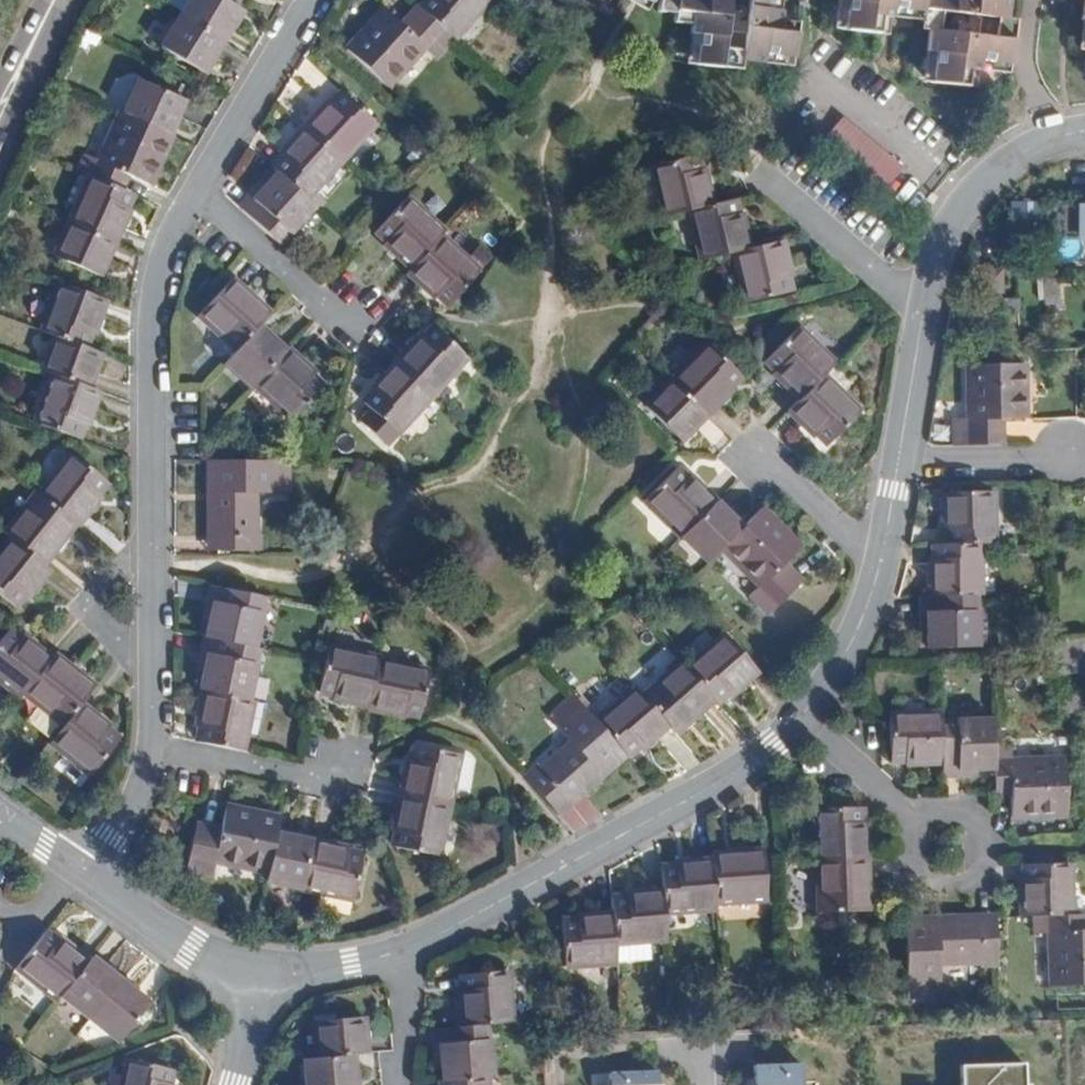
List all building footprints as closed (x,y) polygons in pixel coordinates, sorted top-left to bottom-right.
[(212,48),(231,16),(222,11),(203,0),(184,0),(170,23),(212,48)] [(222,11),(230,0),(203,0),(222,11)] [(414,2),(418,5),(411,14),(447,45),(452,50),(484,9),(474,0),(416,0),(414,2)] [(652,7),(668,9),(669,0),(652,0),(652,7)] [(739,30),(720,28),(723,0),(669,0),(668,9),(667,16),(690,19),(688,31),(696,32),(692,60),(727,63),(729,48),(737,49),(736,57),(758,60),(760,52),(789,55),(793,20),(768,17),(770,7),(765,6),(766,0),(743,0),(739,30)] [(838,0),(834,29),(869,33),(872,11),(882,12),(883,6),(911,9),(909,22),(929,24),(930,12),(993,18),(996,0),(838,0)] [(1082,0),(1080,0),(1077,24),(1083,24),(1079,55),(1084,56),(1084,0),(1082,0)] [(416,54),(430,65),(436,58),(447,45),(411,14),(406,10),(389,31),(373,17),(345,50),(390,85),(411,60),(416,54)] [(170,23),(151,54),(193,80),(212,48),(170,23)] [(983,37),(920,31),(917,53),(926,55),(922,83),(956,87),(959,64),(969,65),(970,59),(997,61),(1001,29),(984,27),(983,37)] [(133,86),(115,120),(159,139),(176,106),(133,86)] [(319,102),(294,130),(331,164),(367,125),(333,94),(323,104),(319,102)] [(884,187),(901,163),(839,116),(821,140),(884,187)] [(113,119),(89,164),(74,157),(66,172),(81,180),(112,194),(118,182),(138,191),(164,141),(159,139),(115,120),(113,119)] [(273,158),(265,168),(269,172),(299,199),(331,164),(294,130),(271,156),(273,158)] [(646,160),(658,211),(685,205),(706,200),(698,163),(693,163),(690,149),(646,160)] [(231,208),(270,243),(306,206),(299,199),(269,172),(244,200),(241,197),(231,208)] [(81,180),(59,227),(105,248),(120,213),(116,211),(121,199),(112,194),(81,180)] [(685,205),(698,255),(731,247),(744,244),(736,208),(731,209),(728,195),(706,200),(685,205)] [(381,248),(409,273),(437,241),(441,237),(403,201),(373,234),(384,245),(381,248)] [(1075,201),(1075,242),(1084,242),(1084,201),(1075,201)] [(59,227),(43,262),(90,282),(105,248),(59,227)] [(731,247),(743,296),(786,286),(783,272),(787,271),(779,235),(744,244),(731,247)] [(406,276),(433,303),(436,300),(447,309),(475,276),(437,241),(409,273),(406,276)] [(1000,292),(1000,267),(977,268),(978,293),(1000,292)] [(1039,274),(1039,299),(1055,300),(1055,274),(1039,274)] [(197,321),(233,355),(257,329),(267,319),(230,285),(197,321)] [(48,290),(31,339),(46,344),(75,353),(79,340),(84,341),(96,307),(48,290)] [(763,354),(772,363),(769,367),(796,394),(819,370),(831,358),(793,322),(763,354)] [(233,355),(222,366),(250,391),(283,354),(257,329),(233,355)] [(417,339),(392,367),(429,401),(464,362),(432,331),(422,342),(417,339)] [(666,375),(701,410),(727,382),(726,381),(736,370),(702,337),(666,375)] [(46,344),(34,378),(44,382),(82,395),(93,360),(75,353),(46,344)] [(283,354),(250,391),(289,425),(318,392),(308,382),(311,379),(283,354)] [(972,360),(973,415),(958,416),(959,445),(1008,443),(1007,415),(1029,414),(1028,358),(972,360)] [(368,415),(357,427),(380,449),(383,450),(429,401),(392,367),(368,394),(372,398),(362,409),(368,415)] [(796,394),(784,406),(810,431),(813,428),(825,439),(857,407),(819,370),(796,394)] [(640,402),(676,436),(701,410),(666,375),(640,402)] [(44,382),(27,432),(70,446),(74,433),(79,434),(91,398),(82,395),(44,382)] [(672,465),(640,497),(676,533),(712,497),(685,471),(682,475),(672,465)] [(71,466),(37,508),(68,532),(72,535),(82,523),(86,526),(110,497),(71,466)] [(202,499),(203,558),(255,558),(255,539),(250,539),(250,500),(284,501),(284,467),(205,467),(205,499),(202,499)] [(944,490),(944,527),(948,528),(949,544),(981,545),(996,545),(995,489),(944,490)] [(712,497),(676,533),(703,559),(718,544),(739,523),(712,497)] [(0,536),(0,545),(35,572),(68,532),(37,508),(28,501),(0,536)] [(718,544),(756,582),(747,591),(766,610),(800,576),(782,558),(797,542),(758,504),(739,523),(718,544)] [(930,560),(931,596),(975,594),(982,594),(981,545),(949,544),(934,544),(934,559),(930,560)] [(8,597),(13,601),(35,572),(0,545),(0,607),(8,597)] [(199,608),(194,640),(197,641),(243,651),(253,599),(199,587),(196,606),(199,608)] [(925,613),(926,648),(977,646),(975,594),(931,596),(921,596),(922,613),(925,613)] [(682,666),(710,697),(712,699),(725,689),(727,691),(755,667),(721,631),(682,666)] [(12,706),(16,701),(42,667),(10,642),(7,645),(0,640),(0,697),(12,706)] [(198,658),(192,692),(199,693),(240,702),(249,652),(243,651),(197,641),(194,657),(198,658)] [(322,652),(313,695),(328,698),(327,703),(363,710),(372,666),(373,662),(322,652)] [(638,693),(663,722),(671,731),(710,697),(682,666),(676,659),(638,693)] [(42,667),(16,701),(56,732),(72,711),(86,693),(46,662),(42,667)] [(372,666),(363,710),(362,715),(400,721),(401,717),(415,719),(424,675),(372,666)] [(593,719),(620,750),(622,752),(634,741),(637,745),(663,722),(638,693),(631,686),(593,719)] [(565,740),(535,767),(531,763),(519,774),(553,813),(595,776),(595,772),(620,750),(593,719),(568,691),(543,713),(565,740)] [(199,693),(193,727),(198,728),(194,746),(237,755),(248,704),(240,702),(199,693)] [(56,732),(42,750),(81,781),(109,745),(99,738),(102,734),(72,711),(56,732)] [(887,714),(889,759),(904,759),(905,763),(942,760),(940,720),(939,711),(887,714)] [(940,720),(942,760),(942,774),(959,773),(960,769),(994,768),(993,746),(992,718),(940,720)] [(1011,784),(1013,817),(1068,814),(1065,757),(1012,759),(1011,745),(993,746),(994,768),(995,785),(1011,784)] [(402,763),(395,799),(443,809),(453,759),(411,750),(407,763),(402,763)] [(391,837),(388,852),(432,861),(443,809),(395,799),(387,836),(391,837)] [(191,821),(180,870),(205,875),(208,861),(262,872),(270,833),(273,815),(220,805),(215,825),(191,821)] [(814,812),(816,863),(865,863),(864,824),(859,824),(858,810),(814,812)] [(270,833),(262,872),(260,881),(295,888),(305,840),(270,833)] [(305,840),(295,888),(347,899),(355,856),(342,853),(342,848),(305,840)] [(709,861),(712,905),(764,900),(760,852),(708,855),(709,861)] [(657,869),(658,892),(660,915),(712,911),(712,905),(709,861),(672,863),(672,868),(657,869)] [(816,863),(817,915),(866,913),(865,863),(816,863)] [(1020,883),(1022,920),(1036,919),(1072,917),(1070,866),(1026,867),(1027,883),(1020,883)] [(606,899),(608,914),(610,944),(662,940),(660,915),(658,892),(622,895),(622,898),(606,899)] [(557,922),(560,969),(611,965),(610,944),(608,914),(572,917),(572,921),(557,922)] [(906,923),(909,1003),(942,1001),(940,967),(981,966),(981,971),(998,970),(996,929),(995,917),(937,919),(937,922),(906,923)] [(1055,990),(1084,988),(1084,920),(1084,917),(1072,917),(1036,919),(1036,936),(1053,935),(1055,990)] [(8,969),(51,1000),(53,997),(82,961),(54,938),(50,942),(38,932),(8,969)] [(82,961),(53,997),(83,1020),(115,980),(86,956),(82,961)] [(457,992),(460,1029),(486,1026),(509,1024),(510,1023),(505,970),(503,970),(503,971),(460,975),(462,991),(457,992)] [(115,980),(83,1020),(112,1043),(145,1004),(115,980)] [(309,1023),(314,1059),(349,1056),(363,1055),(360,1018),(309,1023)] [(437,1047),(440,1081),(485,1076),(491,1075),(486,1026),(460,1029),(432,1031),(433,1047),(437,1047)] [(301,1084),(351,1084),(349,1056),(314,1059),(298,1061),(301,1084)] [(117,1084),(168,1084),(162,1083),(165,1071),(122,1061),(117,1084)] [(750,1084),(803,1084),(802,1066),(750,1066),(750,1084)] [(609,1067),(609,1084),(666,1084),(665,1067),(609,1067)] [(1038,1076),(974,1075),(974,1084),(1038,1084),(1038,1076)] [(485,1076),(440,1081),(440,1084),(486,1084),(485,1076)]
